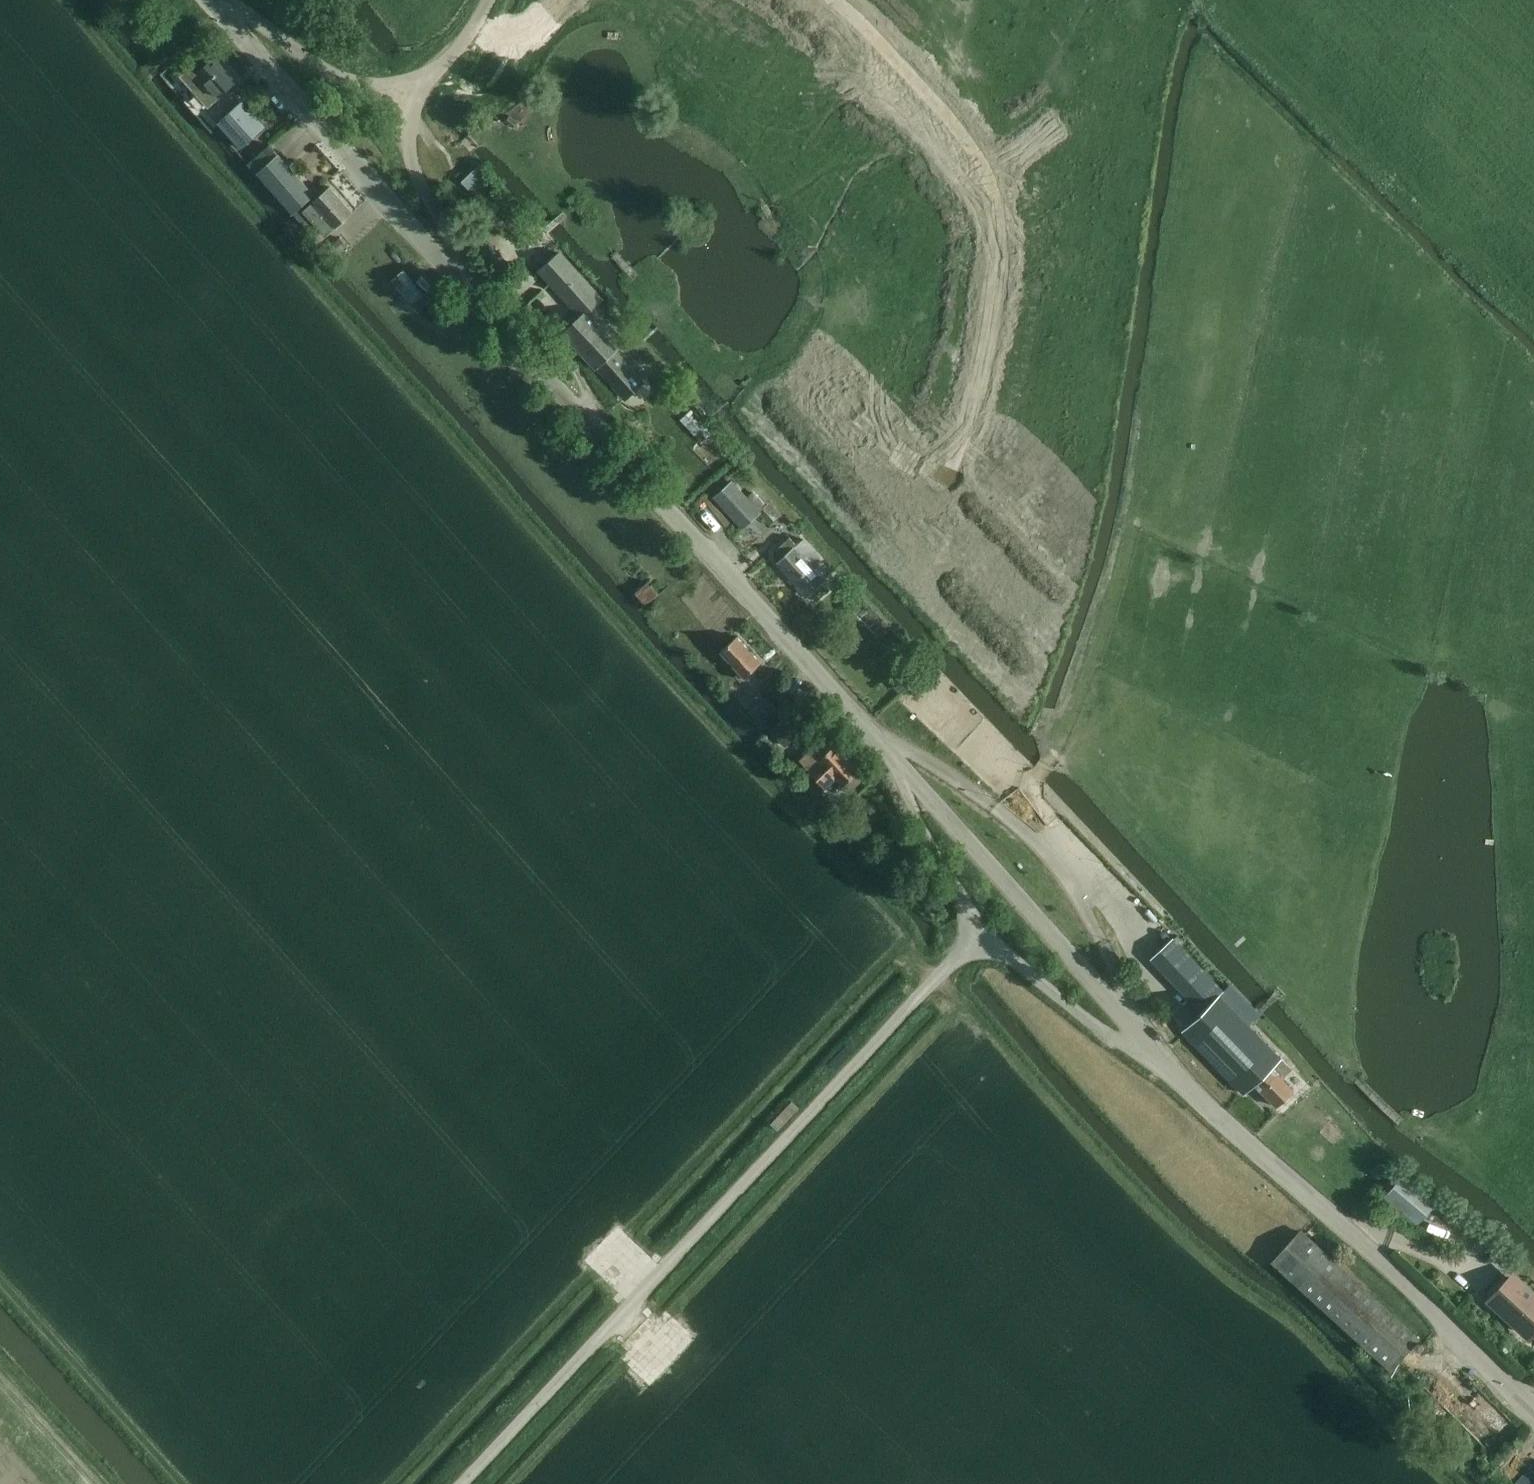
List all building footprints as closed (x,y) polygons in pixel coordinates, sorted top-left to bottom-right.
[(198,72),(190,80),(202,93),(210,85),(220,97),(237,82),(215,57),(198,72)] [(219,123),(242,148),(266,125),(243,101),(219,123)] [(248,164),(304,227),(312,219),(326,235),(336,226),(336,227),(353,212),(329,186),(303,209),(301,207),(315,195),(270,145),(248,164)] [(481,204),(494,192),(496,191),(477,168),(461,181),(481,204)] [(475,245),(500,274),(510,265),(485,236),(475,245)] [(340,237),(325,249),(333,258),(347,246),(340,237)] [(565,332),(624,399),(644,381),(623,356),(628,351),(623,346),(626,343),(594,307),(602,299),(560,253),(540,271),(582,317),(565,332)] [(391,281),(413,305),(425,293),(403,270),(391,281)] [(691,433),(706,418),(707,418),(682,391),(666,406),(691,433)] [(716,496),(714,498),(742,529),(763,509),(766,506),(753,491),(747,497),(732,481),(716,496)] [(825,581),(794,547),(777,562),(808,596),(825,581)] [(648,583),(636,593),(646,604),(658,594),(648,583)] [(738,636),(722,651),(740,671),(735,675),(741,681),(762,663),(738,636)] [(783,713),(767,695),(748,712),(764,730),(783,713)] [(785,745),(804,728),(789,712),(771,730),(785,745)] [(835,746),(834,748),(825,738),(801,761),(825,787),(835,777),(843,785),(858,771),(835,746)] [(1202,1011),(1182,1030),(1244,1095),(1255,1084),(1276,1106),(1294,1089),(1284,1078),(1293,1069),(1220,994),(1224,990),(1174,937),(1151,959),(1202,1011)] [(1379,1163),(1370,1172),(1378,1179),(1387,1170),(1379,1163)] [(1434,1204),(1402,1177),(1385,1197),(1417,1223),(1434,1204)] [(1392,1370),(1392,1369),(1420,1339),(1302,1230),(1273,1261),(1392,1370)] [(1485,1301),(1529,1341),(1533,1335),(1533,1289),(1515,1271),(1513,1270),(1485,1301)] [(1516,1483),(1533,1483),(1533,1470),(1530,1466),(1515,1483),(1516,1483)]
